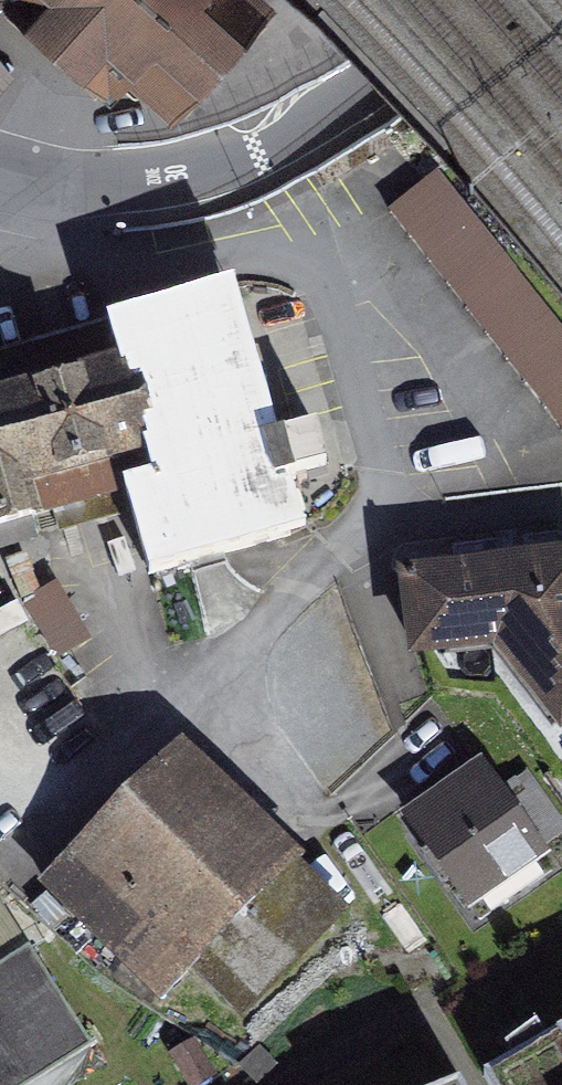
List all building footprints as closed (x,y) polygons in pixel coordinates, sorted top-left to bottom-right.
[(110,86),(126,67),(174,108),(270,0),(16,0),(110,86)] [(436,172),(388,211),(561,429),(561,329),(436,172)] [(0,347),(0,528),(126,493),(148,572),(306,528),(237,280),(0,347)] [(397,566),(408,659),(494,649),(560,733),(561,731),(561,545),(397,566)] [(307,855),(186,736),(38,884),(163,1002),(191,974),(246,1021),(349,910),(301,861),(307,855)] [(399,815),(469,915),(552,854),(549,850),(561,841),(561,819),(528,769),(502,786),(481,756),(399,815)] [(92,1046),(31,947),(0,965),(0,1084),(32,1084),(92,1046)] [(482,1072),(490,1084),(561,1084),(561,1026),(482,1072)]
